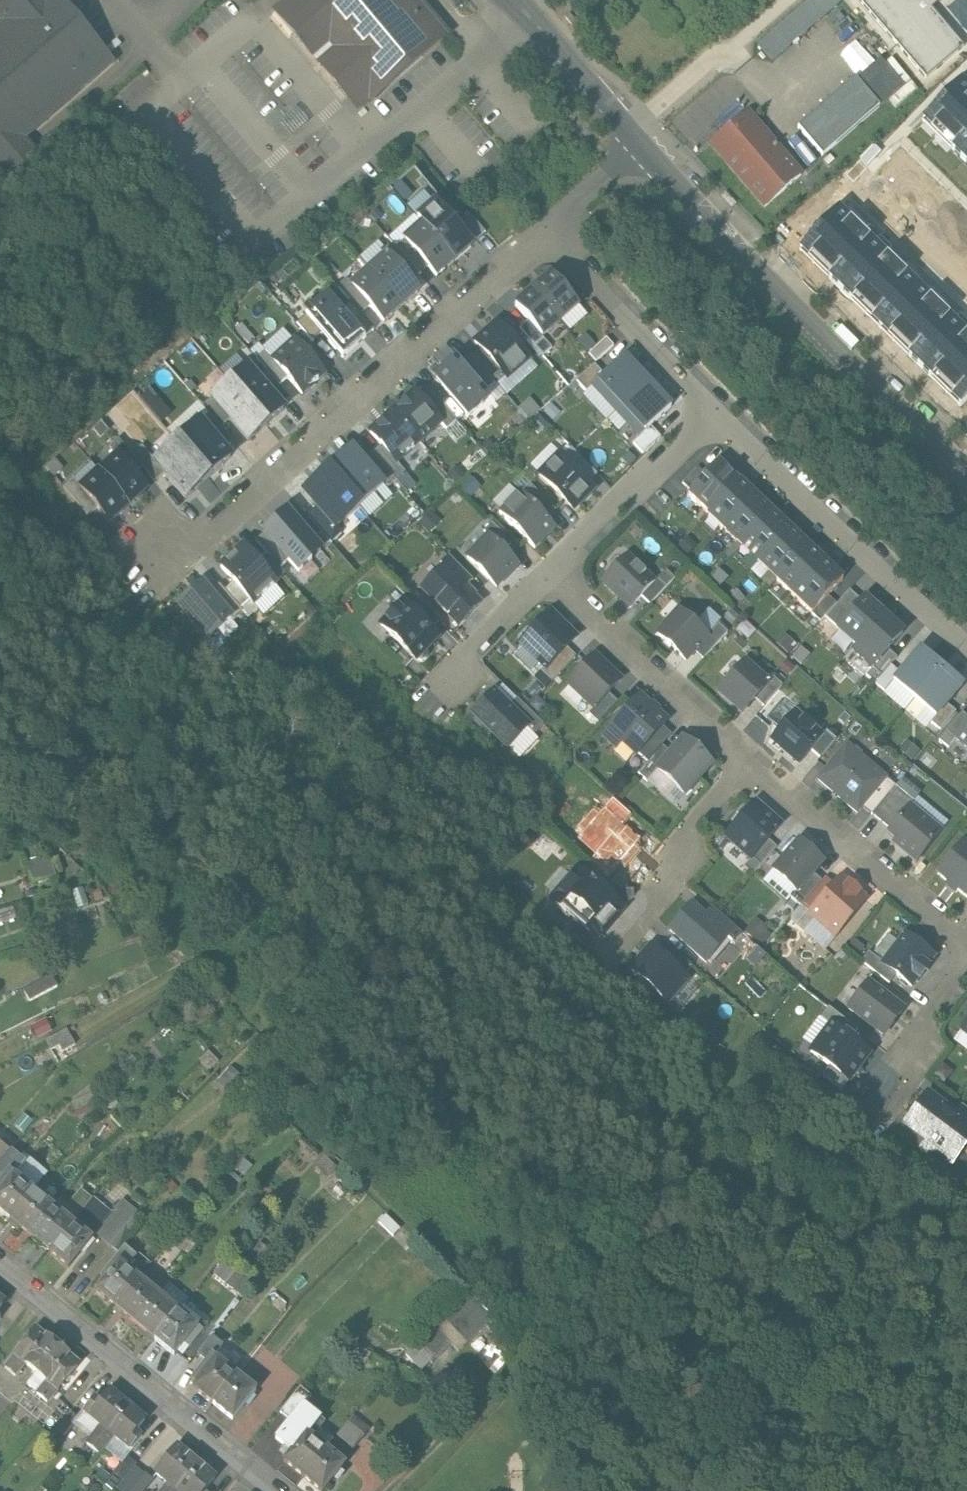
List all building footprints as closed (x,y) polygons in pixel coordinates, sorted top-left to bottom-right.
[(113,58),(64,0),(0,0),(0,154),(113,58)] [(274,9),(347,94),(359,83),(371,96),(447,31),(420,0),(285,0),(274,9)] [(833,0),(820,0),(831,13),(838,6),(833,0)] [(926,79),(963,47),(931,9),(942,0),(858,0),(926,79)] [(772,63),(826,17),(812,1),(758,47),(772,63)] [(856,77),(798,126),(822,154),(880,105),(856,77)] [(961,80),(922,120),(966,164),(966,85),(961,80)] [(772,143),(757,126),(760,124),(748,110),(711,141),(724,156),(725,155),(741,174),(740,175),(764,203),(801,172),(775,141),(772,143)] [(415,215),(454,260),(472,245),(424,192),(408,206),(415,215)] [(880,324),(919,284),(887,253),(892,247),(880,235),(874,240),(839,206),(800,246),(880,324)] [(484,231),(469,213),(461,221),(476,239),(484,231)] [(454,260),(415,215),(388,238),(396,245),(405,239),(428,266),(436,275),(454,260)] [(428,266),(405,239),(396,245),(420,274),(428,266)] [(420,274),(396,245),(385,255),(380,250),(383,248),(378,242),(359,258),(368,269),(401,307),(420,291),(411,281),(420,274)] [(401,307),(368,269),(350,284),(346,280),(338,287),(351,303),(361,314),(370,306),(383,322),(401,307)] [(551,274),(533,290),(560,321),(578,305),(551,274)] [(880,324),(960,402),(966,395),(966,331),(966,330),(966,319),(960,312),(954,318),(919,284),(880,324)] [(560,321),(533,290),(515,306),(528,321),(542,337),(560,321)] [(341,311),(328,296),(313,309),(309,304),(302,310),(306,315),(297,323),(313,341),(322,333),(343,357),(374,330),(361,314),(351,303),(341,311)] [(626,337),(610,320),(603,327),(619,344),(626,337)] [(530,359),(497,321),(474,341),(481,350),(505,377),(507,379),(530,359)] [(542,337),(528,321),(519,328),(543,355),(552,348),(542,337)] [(255,338),(241,322),(233,329),(247,345),(255,338)] [(273,359),(272,359),(288,377),(302,393),(325,373),(295,339),(293,341),(283,329),(263,347),(273,359)] [(272,359),(273,359),(263,347),(259,343),(250,350),(266,370),(279,385),(288,377),(272,359)] [(505,377),(481,350),(473,357),(495,383),(496,385),(505,377)] [(473,357),(471,356),(462,363),(462,364),(486,391),(495,383),(473,357)] [(462,364),(456,357),(446,365),(449,368),(436,379),(468,417),(483,404),(481,401),(489,394),(486,391),(462,364)] [(593,386),(616,411),(647,381),(624,357),(604,375),(593,386)] [(593,386),(604,375),(594,364),(576,380),(586,392),(593,386)] [(258,378),(247,366),(229,381),(266,423),(284,408),(280,404),(288,397),(279,385),(266,370),(258,378)] [(266,423),(229,381),(202,404),(209,413),(221,426),(230,418),(249,439),(266,423)] [(671,406),(647,381),(616,411),(640,436),(671,406)] [(424,402),(415,392),(393,412),(419,442),(441,423),(442,422),(424,402)] [(456,421),(433,394),(424,402),(442,422),(441,423),(446,430),(456,421)] [(529,398),(517,409),(528,421),(541,410),(529,398)] [(224,447),(200,420),(209,413),(202,404),(198,400),(167,428),(177,440),(208,475),(231,455),(224,447)] [(550,403),(543,411),(553,419),(560,412),(550,403)] [(396,462),(419,442),(393,412),(370,431),(381,445),(396,462)] [(221,426),(209,413),(200,420),(224,447),(233,440),(221,426)] [(549,425),(538,415),(528,425),(539,435),(549,425)] [(93,428),(100,437),(109,429),(101,421),(93,428)] [(117,453),(99,469),(128,502),(147,485),(135,470),(142,464),(132,452),(119,437),(110,444),(117,453)] [(208,475),(177,440),(156,459),(155,460),(164,470),(185,494),(208,475)] [(156,459),(142,443),(132,452),(142,464),(155,478),(164,470),(155,460),(156,459)] [(415,483),(396,462),(381,445),(372,452),(396,479),(407,491),(415,483)] [(383,483),(363,460),(351,447),(327,468),(359,504),(382,484),(383,483)] [(597,473),(571,448),(563,456),(588,481),(597,473)] [(383,483),(382,484),(386,488),(396,479),(372,452),(363,460),(383,483)] [(563,456),(560,453),(540,473),(574,507),(594,487),(588,481),(563,456)] [(47,464),(54,473),(63,465),(55,457),(47,464)] [(739,479),(719,460),(706,474),(691,490),(688,494),(708,513),(739,479)] [(447,473),(455,482),(464,475),(456,465),(447,473)] [(682,482),(691,490),(706,474),(697,466),(682,482)] [(335,525),(336,524),(359,504),(327,468),(303,489),(317,504),(335,525)] [(110,518),(128,502),(99,469),(82,484),(81,485),(97,503),(110,518)] [(81,485),(82,484),(74,475),(64,484),(88,510),(97,503),(81,485)] [(739,479),(708,513),(723,527),(723,526),(752,495),(753,494),(739,481),(740,480),(739,479)] [(555,508),(530,483),(522,491),(547,516),(555,508)] [(522,491),(520,490),(499,511),(535,546),(556,525),(547,516),(522,491)] [(752,495),(723,526),(742,543),(744,541),(770,513),(771,512),(752,495)] [(335,525),(317,504),(308,512),(331,539),(342,531),(336,524),(335,525)] [(277,518),(256,536),(270,552),(280,563),(289,555),(299,567),(312,557),(310,555),(321,545),(286,506),(275,516),(277,518)] [(441,519),(430,509),(419,521),(430,531),(441,519)] [(770,513),(744,541),(761,557),(787,529),(770,513)] [(512,540),(492,521),(484,529),(488,533),(504,549),(512,540)] [(787,529),(761,557),(759,559),(777,577),(806,546),(788,529),(787,529)] [(488,533),(467,554),(497,584),(518,563),(504,549),(488,533)] [(696,544),(687,536),(678,546),(687,554),(696,544)] [(234,576),(253,598),(286,570),(280,563),(270,552),(261,561),(244,541),(220,561),(234,576)] [(806,546),(777,577),(791,591),(823,558),(823,557),(821,559),(807,545),(806,546)] [(473,577),(449,553),(440,562),(443,565),(464,586),(473,577)] [(627,554),(602,579),(631,606),(641,595),(655,581),(627,554)] [(823,558),(791,591),(812,610),(828,593),(843,577),(823,558)] [(464,586),(443,565),(422,586),(459,622),(480,601),(464,586)] [(728,575),(719,567),(710,577),(719,585),(728,575)] [(666,569),(655,581),(641,595),(650,603),(675,577),(666,569)] [(253,598),(234,576),(225,584),(243,605),(248,611),(257,603),(253,598)] [(230,611),(209,587),(202,578),(179,597),(208,631),(230,611)] [(219,578),(209,587),(230,611),(233,614),(243,605),(225,584),(219,578)] [(734,586),(729,592),(741,603),(746,597),(734,586)] [(438,619),(413,593),(404,602),(430,627),(438,619)] [(837,601),(828,593),(812,610),(821,619),(837,601)] [(882,611),(864,594),(838,625),(855,641),(882,611)] [(404,602),(402,600),(381,621),(416,656),(426,647),(437,635),(430,627),(404,602)] [(678,606),(655,631),(686,659),(694,650),(707,636),(718,623),(721,620),(708,608),(695,622),(678,606)] [(551,611),(534,628),(528,626),(521,633),(523,639),(522,640),(545,664),(546,664),(566,645),(575,635),(551,611)] [(903,629),(882,611),(855,641),(853,643),(874,662),(903,629)] [(737,627),(748,638),(757,629),(745,618),(737,627)] [(707,636),(694,650),(703,658),(727,631),(718,623),(707,636)] [(784,631),(776,640),(788,651),(796,642),(784,631)] [(810,652),(800,644),(792,654),(802,662),(810,652)] [(566,645),(546,664),(545,664),(541,668),(551,678),(576,654),(566,645)] [(921,645),(894,678),(915,696),(942,663),(921,645)] [(427,649),(426,647),(416,656),(419,657),(422,657),(425,656),(427,654),(428,652),(427,649)] [(594,653),(569,681),(594,705),(595,705),(608,691),(621,678),(594,653)] [(795,665),(786,657),(779,666),(788,674),(795,665)] [(745,661),(719,690),(742,710),(754,697),(768,681),(745,661)] [(942,663),(915,696),(936,713),(947,700),(963,681),(942,663)] [(768,681),(754,697),(763,705),(782,684),(773,676),(768,681)] [(509,703),(494,688),(473,709),(508,743),(527,724),(528,723),(509,703)] [(608,691),(595,705),(594,705),(589,711),(598,719),(617,699),(608,691)] [(638,694),(610,725),(611,726),(604,733),(617,744),(624,737),(638,751),(638,750),(645,744),(662,725),(666,720),(638,694)] [(544,721),(517,695),(509,703),(528,723),(527,724),(534,731),(544,721)] [(936,713),(931,719),(940,727),(956,708),(947,700),(936,713)] [(779,727),(771,736),(800,761),(811,748),(823,734),(822,734),(794,710),(793,712),(780,701),(767,717),(779,727)] [(956,735),(966,743),(966,722),(956,735)] [(662,725),(645,744),(654,752),(662,743),(671,733),(662,725)] [(823,734),(811,748),(820,756),(836,737),(827,729),(822,734),(823,734)] [(671,751),(657,767),(684,790),(711,760),(684,737),(671,751)] [(886,775),(847,742),(818,777),(857,810),(862,804),(886,776),(886,775)] [(648,759),(638,770),(647,778),(657,767),(671,751),(662,743),(654,752),(648,759)] [(654,752),(645,744),(638,750),(648,759),(654,752)] [(886,776),(862,804),(872,812),(895,784),(886,776)] [(895,784),(872,812),(890,827),(910,803),(913,799),(895,784)] [(756,800),(726,834),(751,856),(768,837),(781,822),(756,800)] [(941,829),(910,803),(890,827),(889,829),(897,836),(894,840),(916,859),(941,829)] [(768,837),(751,856),(744,864),(753,872),(777,845),(768,837)] [(799,837),(773,868),(796,889),(797,889),(813,871),(824,859),(799,837)] [(963,840),(939,870),(966,892),(966,843),(963,840)] [(29,880),(62,869),(56,849),(22,861),(29,880)] [(595,882),(577,866),(551,896),(578,920),(591,932),(593,930),(616,904),(618,902),(595,882)] [(813,871),(797,889),(796,889),(791,895),(800,903),(822,878),(813,871)] [(619,888),(603,873),(595,882),(618,902),(616,904),(621,908),(634,894),(633,887),(619,888)] [(834,883),(800,924),(825,946),(866,896),(841,874),(834,883)] [(822,878),(800,903),(790,915),(800,924),(834,883),(825,875),(822,878)] [(706,916),(692,903),(670,928),(706,960),(727,937),(728,935),(706,916)] [(728,935),(727,937),(732,941),(741,931),(713,908),(706,916),(728,935)] [(756,914),(744,926),(761,942),(773,929),(756,914)] [(591,932),(578,920),(570,929),(588,945),(598,934),(593,930),(591,932)] [(934,953),(905,931),(883,959),(897,970),(912,981),(934,953)] [(656,947),(652,943),(630,967),(667,999),(688,975),(684,971),(693,962),(665,937),(656,947)] [(765,952),(748,938),(738,949),(755,964),(765,952)] [(883,959),(869,948),(861,957),(890,979),(897,970),(883,959)] [(904,1005),(869,978),(849,1004),(884,1030),(904,1005)] [(41,981),(25,989),(31,999),(46,990),(41,981)] [(870,1050),(831,1021),(811,1047),(830,1062),(849,1076),(854,1070),(859,1071),(862,1066),(860,1062),(870,1050)] [(50,1051),(73,1040),(64,1024),(42,1035),(50,1051)] [(208,1050),(197,1060),(207,1070),(218,1060),(208,1050)] [(842,1086),(849,1076),(830,1062),(823,1071),(842,1086)] [(230,1069),(219,1083),(231,1092),(242,1078),(230,1069)] [(928,1091),(906,1120),(928,1137),(954,1156),(966,1139),(966,1121),(957,1113),(928,1091)] [(964,1104),(957,1113),(966,1121),(966,1106),(964,1104)] [(954,1156),(928,1137),(921,1147),(947,1166),(954,1156)] [(10,1150),(0,1142),(0,1162),(10,1150)] [(0,1162),(0,1175),(3,1177),(10,1170),(20,1157),(11,1149),(10,1150),(0,1162)] [(336,1168),(323,1156),(315,1165),(327,1177),(336,1168)] [(0,1182),(0,1209),(10,1217),(33,1189),(10,1170),(3,1177),(0,1182)] [(53,1205),(29,1233),(49,1249),(92,1195),(81,1186),(68,1203),(60,1196),(53,1205)] [(33,1189),(10,1217),(29,1233),(53,1205),(33,1189)] [(92,1195),(49,1249),(69,1265),(92,1237),(108,1218),(113,1212),(112,1212),(92,1195)] [(137,1211),(123,1199),(112,1212),(113,1212),(108,1218),(111,1221),(102,1231),(113,1240),(137,1211)] [(399,1230),(385,1215),(379,1222),(393,1236),(399,1230)] [(125,1243),(100,1273),(105,1277),(97,1287),(117,1303),(139,1275),(128,1266),(138,1254),(125,1243)] [(139,1275),(117,1303),(137,1319),(159,1292),(139,1275)] [(493,1318),(466,1291),(458,1299),(484,1327),(493,1318)] [(159,1292),(137,1319),(156,1335),(178,1307),(159,1292)] [(484,1327),(458,1299),(449,1308),(475,1336),(484,1327)] [(178,1307),(156,1335),(175,1351),(187,1336),(192,1341),(203,1327),(178,1307)] [(475,1336),(449,1308),(441,1316),(466,1344),(475,1336)] [(466,1344),(441,1316),(433,1324),(451,1343),(458,1352),(466,1344)] [(433,1324),(412,1345),(428,1361),(430,1363),(451,1343),(433,1324)] [(46,1337),(35,1328),(15,1352),(25,1360),(47,1379),(57,1387),(77,1362),(66,1353),(66,1352),(47,1336),(46,1337)] [(212,1334),(198,1351),(207,1358),(208,1360),(222,1343),(212,1334)] [(360,1345),(354,1354),(364,1362),(370,1353),(360,1345)] [(428,1361),(412,1345),(403,1354),(419,1370),(428,1361)] [(15,1352),(5,1365),(14,1373),(25,1360),(15,1352)] [(236,1371),(217,1356),(212,1363),(196,1382),(194,1384),(213,1400),(236,1371)] [(207,1358),(191,1378),(196,1382),(212,1363),(208,1360),(207,1358)] [(236,1371),(213,1400),(232,1416),(256,1387),(236,1371)] [(47,1379),(37,1391),(47,1399),(57,1387),(47,1379)] [(301,1383),(281,1408),(292,1417),(304,1402),(305,1402),(313,1393),(301,1383)] [(144,1417),(110,1389),(101,1400),(95,1395),(84,1408),(102,1422),(113,1432),(131,1446),(142,1433),(135,1428),(144,1417)] [(305,1402),(304,1402),(292,1417),(277,1435),(293,1448),(285,1458),(303,1473),(326,1445),(309,1430),(321,1416),(305,1402)] [(71,1406),(56,1424),(64,1431),(79,1413),(71,1406)] [(347,1419),(337,1432),(353,1446),(364,1433),(347,1419)] [(102,1422),(87,1440),(99,1449),(113,1432),(102,1422)] [(177,1444),(156,1470),(168,1480),(175,1485),(196,1459),(177,1444)] [(326,1445),(303,1473),(322,1489),(345,1461),(326,1445)] [(127,1452),(104,1479),(113,1487),(136,1459),(127,1452)] [(175,1485),(181,1490),(182,1490),(207,1490),(203,1488),(215,1474),(196,1459),(175,1485)] [(135,1462),(123,1476),(131,1483),(143,1469),(135,1462)] [(168,1480),(162,1488),(166,1490),(181,1490),(175,1485),(168,1480)]
